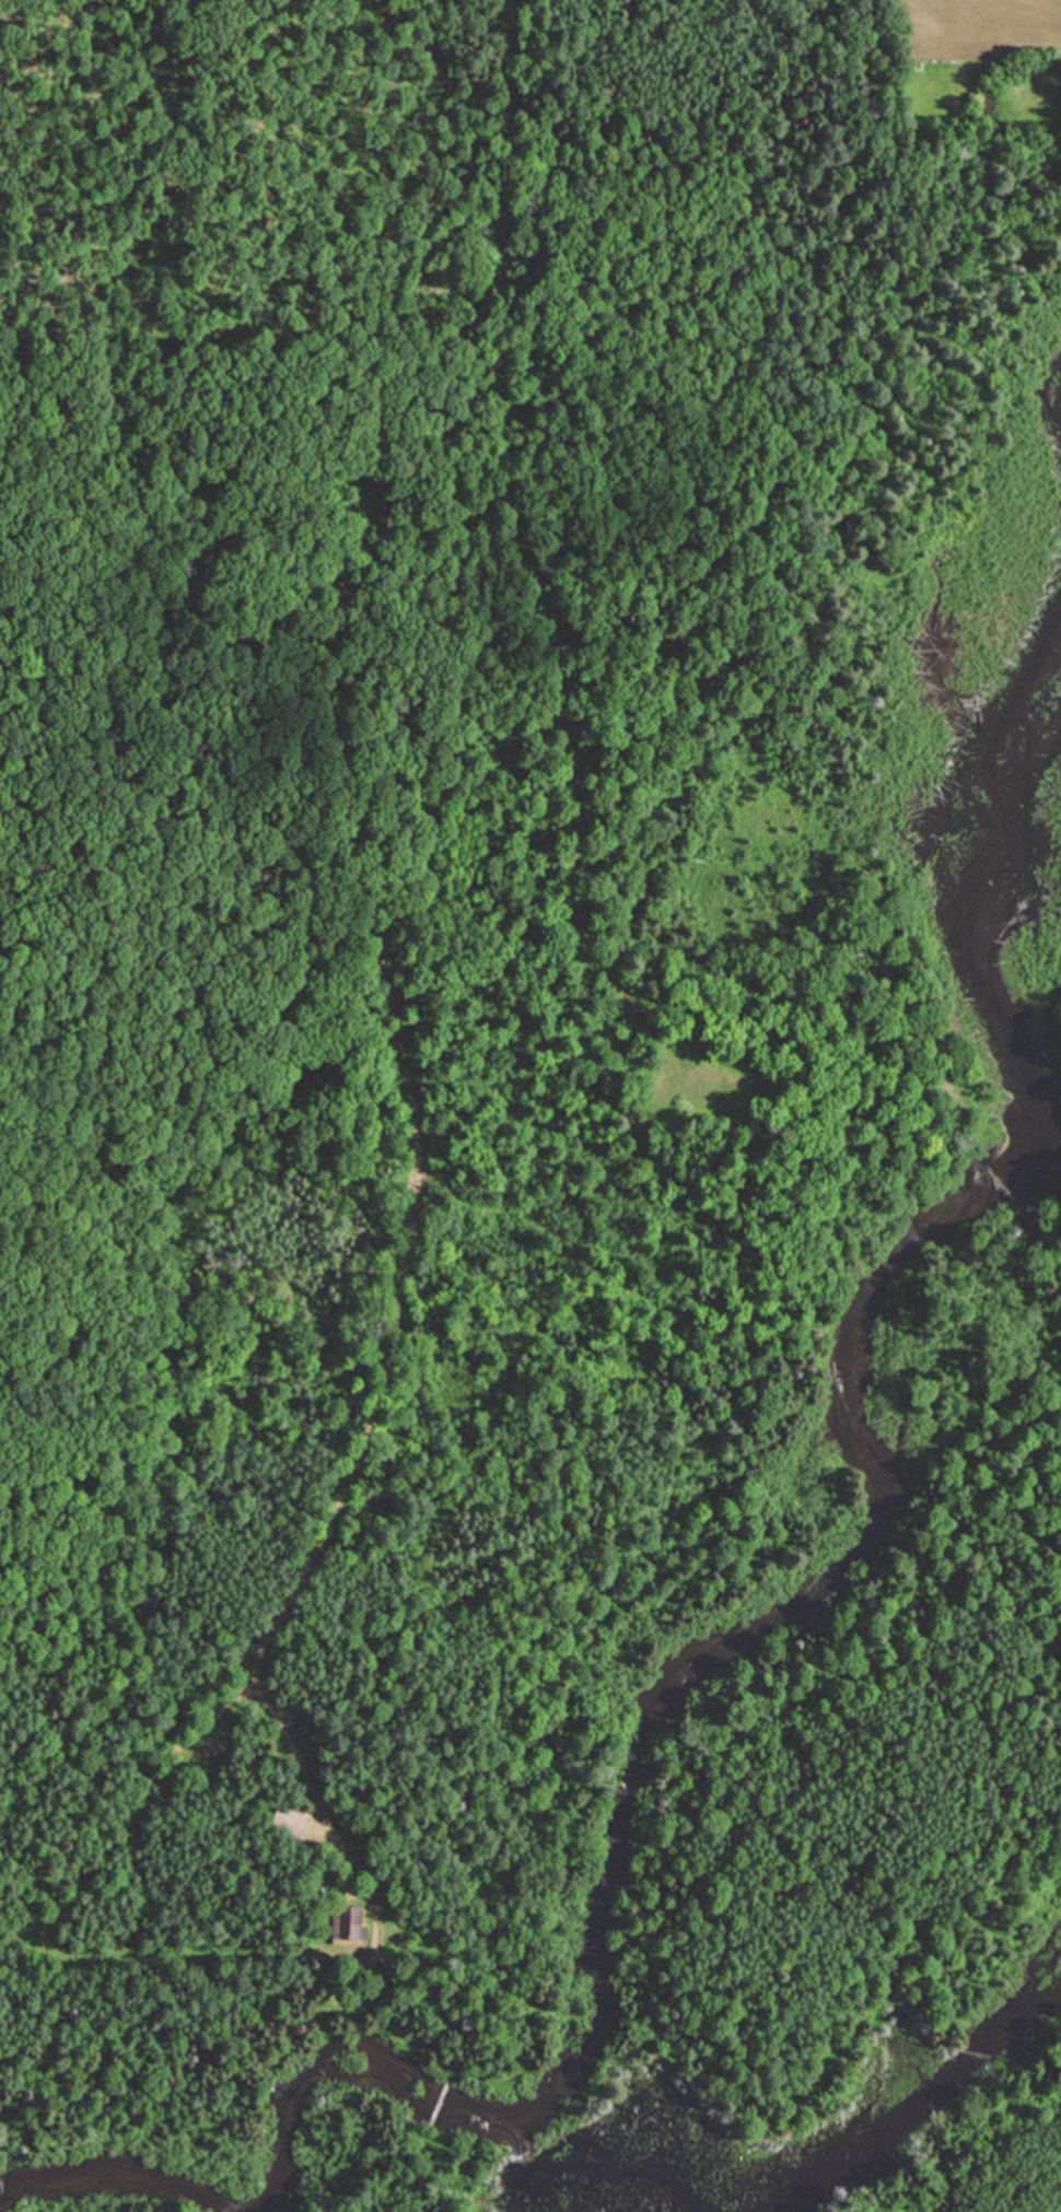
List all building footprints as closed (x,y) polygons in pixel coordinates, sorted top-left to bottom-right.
[(267,1821),(295,1836),(307,1814),(278,1799),(267,1821)] [(361,1904),(330,1904),(330,1941),(362,1940),(361,1904)]
